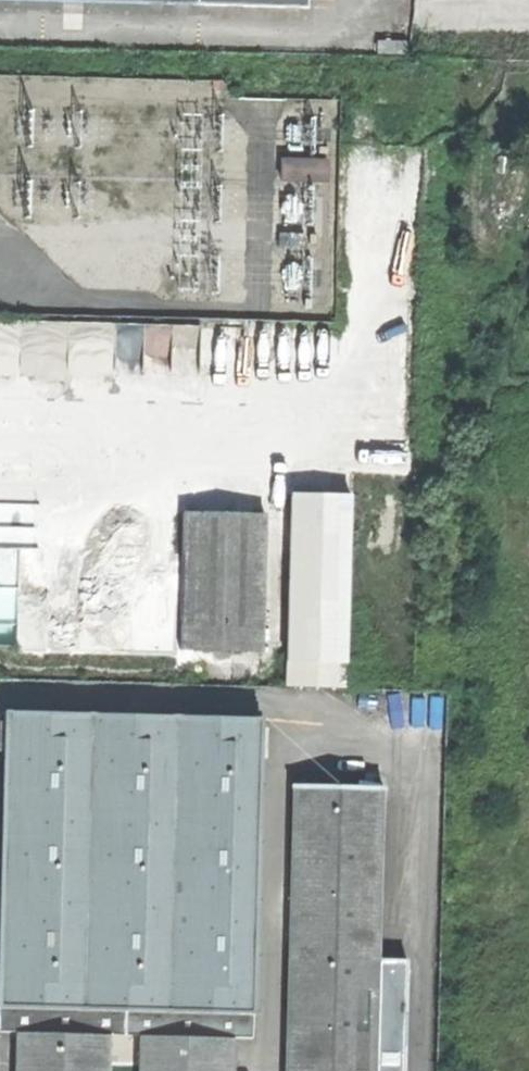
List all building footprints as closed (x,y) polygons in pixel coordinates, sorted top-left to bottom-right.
[(411,30),(413,17),(399,17),(398,30),(411,30)] [(406,54),(408,42),(378,41),(378,53),(406,54)] [(404,140),(341,138),(338,230),(401,232),(404,140)] [(332,160),(285,160),(284,180),(332,179),(332,160)] [(310,233),(285,232),(285,248),(309,248),(310,233)] [(288,492),(283,686),(343,688),(347,494),(288,492)] [(41,591),(43,539),(27,539),(28,506),(0,506),(0,586),(20,587),(19,611),(0,610),(0,650),(34,650),(35,591),(41,591)] [(261,517),(187,514),(182,648),(256,651),(261,517)] [(0,755),(0,1010),(248,1017),(256,721),(1,714),(0,755)] [(402,963),(372,963),(376,790),(289,787),(285,1018),(266,1018),(248,1017),(0,1010),(0,1035),(12,1035),(11,1070),(103,1070),(104,1038),(136,1038),(135,1070),(228,1070),(229,1041),(264,1043),(284,1043),(283,1070),(399,1070),(402,963)]
